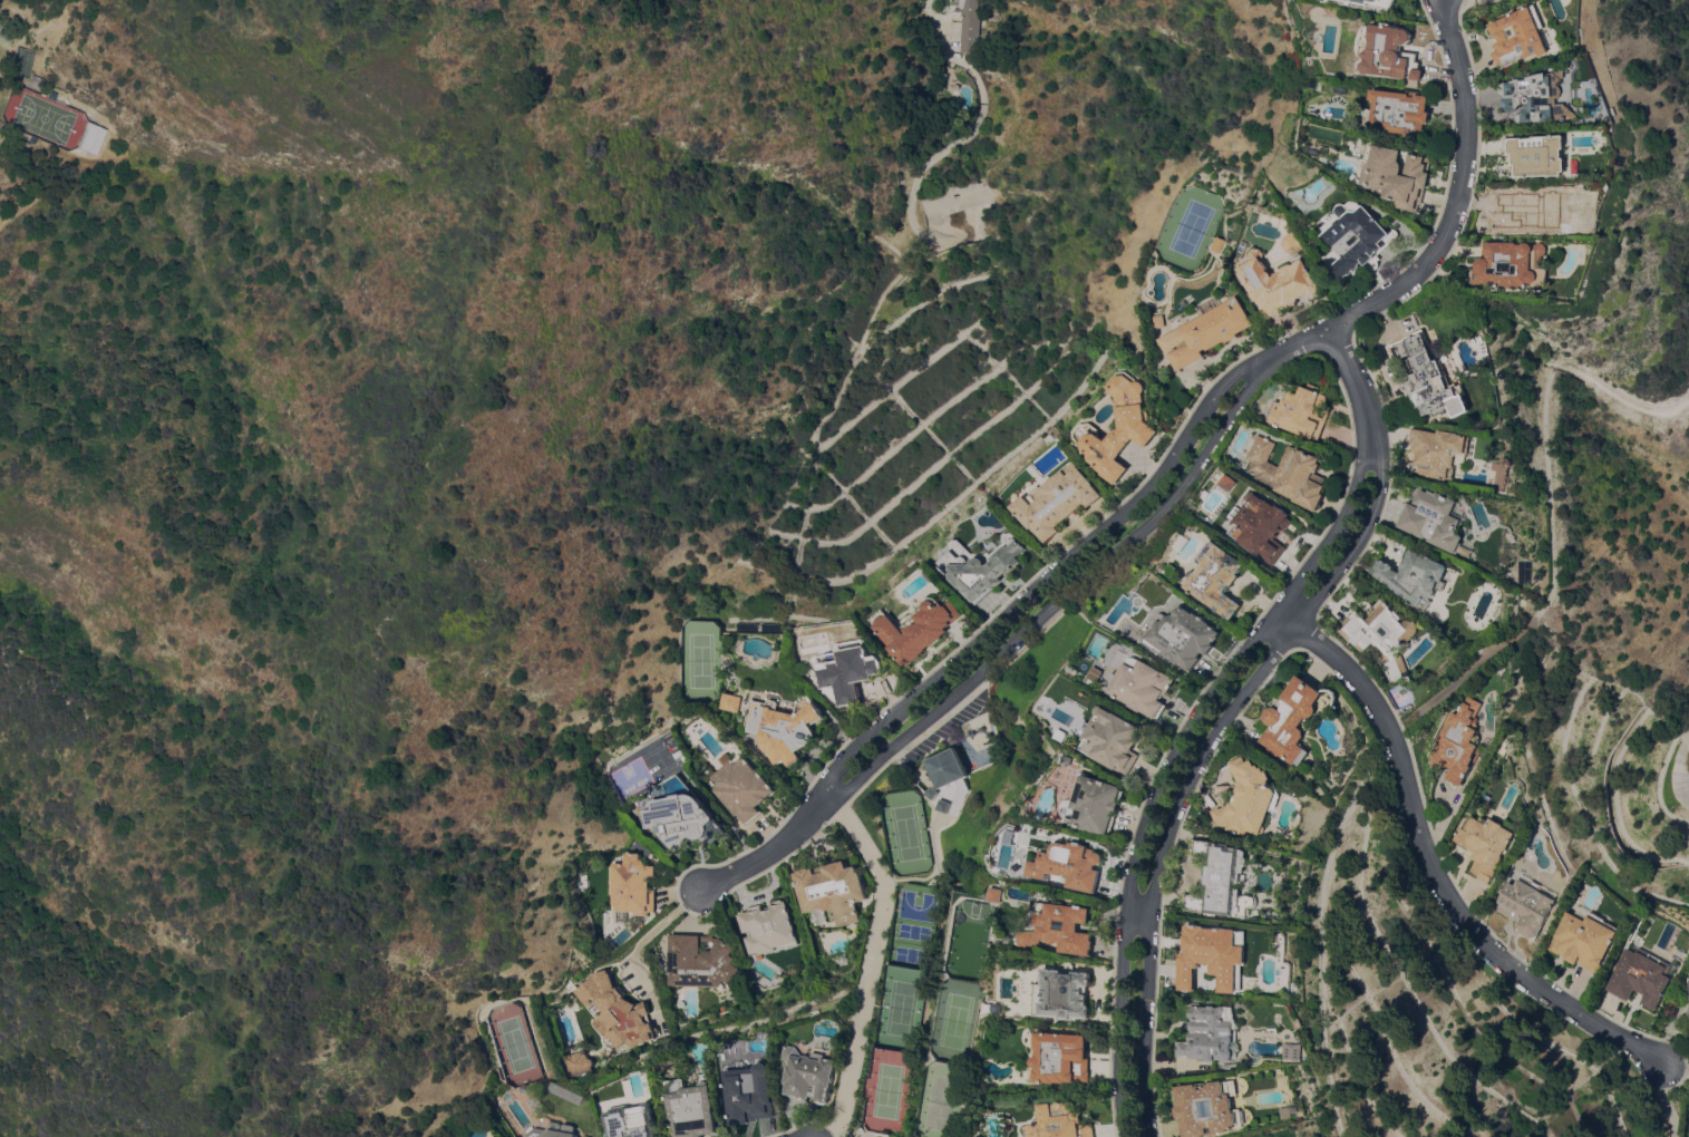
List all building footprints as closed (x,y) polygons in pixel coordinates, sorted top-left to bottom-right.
[(941,13),(942,0),(979,0),(979,4),(981,4),(981,17),(979,17),(978,26),(981,26),(981,31),(978,31),(977,41),(967,52),(959,52),(962,16),(941,13)] [(1391,10),(1346,0),(1396,0),(1391,10)] [(1518,11),(1517,10),(1527,6),(1528,7),(1535,3),(1545,27),(1540,29),(1551,52),(1541,57),(1540,52),(1526,58),(1525,55),(1499,66),(1494,52),(1497,51),(1494,45),(1498,42),(1495,36),(1494,37),(1488,25),(1518,11)] [(4,47),(0,42),(0,22),(14,38),(4,47)] [(1402,43),(1401,51),(1418,54),(1416,68),(1424,69),(1423,80),(1419,79),(1418,87),(1407,86),(1408,77),(1397,76),(1396,77),(1386,76),(1386,75),(1372,72),(1372,74),(1366,74),(1367,71),(1362,70),(1359,69),(1358,68),(1358,65),(1359,62),(1362,60),(1365,48),(1362,45),(1362,42),(1362,40),(1365,37),(1367,25),(1373,26),(1373,25),(1408,29),(1413,33),(1413,40),(1407,45),(1402,43)] [(1562,82),(1560,82),(1560,84),(1563,86),(1564,89),(1564,93),(1563,95),(1561,97),(1559,98),(1559,104),(1569,103),(1569,105),(1570,105),(1570,107),(1573,107),(1573,111),(1578,111),(1583,117),(1522,123),(1520,122),(1518,118),(1520,116),(1522,114),(1523,113),(1523,109),(1526,109),(1525,103),(1523,104),(1521,107),(1517,110),(1516,109),(1516,111),(1514,113),(1510,111),(1507,109),(1507,110),(1504,111),(1502,109),(1503,107),(1504,107),(1504,99),(1505,98),(1505,95),(1503,95),(1501,93),(1499,89),(1499,85),(1505,82),(1512,81),(1512,80),(1515,79),(1515,78),(1521,78),(1521,79),(1527,79),(1527,77),(1547,72),(1566,69),(1566,78),(1563,78),(1565,80),(1562,80),(1562,82)] [(31,74),(46,79),(42,87),(29,82),(31,74)] [(48,97),(50,89),(59,93),(56,100),(48,97)] [(1407,93),(1408,90),(1419,93),(1419,95),(1429,96),(1427,111),(1430,111),(1429,124),(1426,123),(1424,138),(1407,136),(1408,133),(1388,130),(1389,127),(1373,125),(1373,124),(1363,123),(1365,108),(1376,109),(1377,100),(1372,99),(1373,89),(1407,93)] [(107,129),(97,155),(85,149),(77,147),(88,120),(107,129)] [(1567,148),(1565,148),(1565,157),(1567,157),(1569,172),(1565,172),(1565,175),(1552,176),(1552,175),(1538,176),(1538,175),(1513,176),(1512,163),(1514,163),(1514,154),(1505,155),(1504,138),(1525,137),(1525,138),(1535,137),(1567,135),(1567,148)] [(1402,149),(1400,161),(1402,162),(1404,165),(1404,168),(1402,171),(1400,175),(1405,174),(1409,154),(1425,157),(1423,163),(1427,164),(1425,172),(1429,173),(1426,188),(1424,188),(1420,204),(1417,203),(1416,211),(1398,206),(1399,201),(1386,197),(1388,188),(1384,188),(1384,190),(1370,187),(1370,186),(1362,184),(1368,159),(1369,161),(1372,145),(1376,146),(1377,144),(1402,149)] [(1361,270),(1359,268),(1352,274),(1351,273),(1347,276),(1346,275),(1343,276),(1341,276),(1339,275),(1337,274),(1336,272),(1336,269),(1337,266),(1336,264),(1343,259),(1334,249),(1334,247),(1324,235),(1320,231),(1338,214),(1337,212),(1337,210),(1339,206),(1341,205),(1343,204),(1346,205),(1347,205),(1350,203),(1352,202),(1356,201),(1359,202),(1362,204),(1363,206),(1366,204),(1390,231),(1392,230),(1395,230),(1397,231),(1398,233),(1398,235),(1397,236),(1396,240),(1378,255),(1380,259),(1378,261),(1379,263),(1379,265),(1378,268),(1377,269),(1375,270),(1372,270),(1370,270),(1366,264),(1361,270)] [(1282,245),(1285,236),(1293,232),(1303,234),(1305,242),(1303,249),(1295,254),(1287,252),(1282,245)] [(1546,268),(1552,268),(1551,284),(1538,284),(1538,286),(1534,286),(1534,285),(1523,285),(1523,286),(1508,286),(1508,285),(1489,285),(1489,283),(1474,283),(1474,278),(1475,278),(1475,273),(1474,273),(1474,268),(1478,268),(1477,265),(1478,262),(1479,260),(1482,257),(1485,257),(1485,242),(1520,242),(1520,244),(1525,244),(1528,242),(1530,242),(1532,242),(1534,243),(1541,243),(1544,242),(1546,243),(1549,244),(1551,247),(1551,251),(1551,253),(1549,254),(1546,256),(1546,268)] [(1320,288),(1318,289),(1320,292),(1311,297),(1310,294),(1308,295),(1307,293),(1297,299),(1298,301),(1297,302),(1298,304),(1288,310),(1285,307),(1265,318),(1262,311),(1261,312),(1259,308),(1260,307),(1255,299),(1248,284),(1246,285),(1237,268),(1252,260),(1249,256),(1251,251),(1256,247),(1262,250),(1265,255),(1263,260),(1272,263),(1270,270),(1275,266),(1279,271),(1282,269),(1284,266),(1289,264),(1292,263),(1293,264),(1303,259),(1320,288)] [(1180,331),(1178,330),(1237,295),(1254,324),(1237,333),(1239,336),(1226,342),(1225,340),(1208,350),(1207,349),(1203,351),(1206,356),(1181,371),(1175,360),(1171,353),(1172,352),(1164,339),(1175,333),(1180,331)] [(1453,386),(1458,383),(1459,387),(1464,385),(1467,393),(1466,395),(1473,411),(1457,418),(1454,411),(1446,415),(1446,412),(1437,416),(1436,411),(1427,415),(1423,407),(1419,408),(1414,396),(1410,397),(1404,379),(1419,372),(1418,369),(1413,371),(1408,359),(1413,357),(1411,353),(1394,361),(1387,346),(1411,336),(1411,333),(1424,329),(1437,360),(1442,359),(1453,386)] [(1145,408),(1148,412),(1149,415),(1149,417),(1148,419),(1147,421),(1158,430),(1146,447),(1134,438),(1118,459),(1129,468),(1117,485),(1103,474),(1104,473),(1098,468),(1099,466),(1090,459),(1090,455),(1085,450),(1085,447),(1080,444),(1081,441),(1077,439),(1076,431),(1081,424),(1091,422),(1099,429),(1098,434),(1107,440),(1115,430),(1117,433),(1120,428),(1119,408),(1118,408),(1117,397),(1112,392),(1110,383),(1116,376),(1125,375),(1135,381),(1137,381),(1140,381),(1143,382),(1144,383),(1145,388),(1145,390),(1145,391),(1143,393),(1145,408)] [(1327,419),(1318,441),(1310,438),(1310,437),(1266,420),(1274,400),(1282,404),(1284,398),(1288,399),(1291,391),(1299,393),(1304,381),(1316,386),(1313,390),(1329,397),(1326,407),(1322,406),(1319,416),(1327,419)] [(1440,433),(1442,429),(1462,433),(1462,434),(1474,436),(1470,454),(1468,454),(1467,460),(1463,464),(1457,464),(1455,479),(1450,478),(1449,479),(1429,476),(1430,474),(1420,473),(1420,470),(1411,469),(1413,461),(1417,463),(1418,453),(1413,451),(1414,445),(1413,445),(1414,437),(1413,437),(1414,429),(1415,429),(1415,428),(1440,433)] [(1316,512),(1293,501),(1294,498),(1275,489),(1275,488),(1255,478),(1256,475),(1248,470),(1252,461),(1245,458),(1258,434),(1277,443),(1268,461),(1281,468),(1285,460),(1283,459),(1283,457),(1284,456),(1285,455),(1288,456),(1289,451),(1288,450),(1288,449),(1288,448),(1288,447),(1290,446),(1291,447),(1291,445),(1303,451),(1304,449),(1321,458),(1319,463),(1321,464),(1317,474),(1326,478),(1322,484),(1326,486),(1322,493),(1324,494),(1316,512)] [(1103,495),(1088,507),(1085,504),(1057,526),(1060,531),(1046,543),(1033,527),(1030,528),(1012,506),(1026,495),(1029,498),(1033,494),(1031,490),(1039,484),(1042,487),(1075,460),(1103,495)] [(1398,525),(1409,502),(1421,508),(1423,506),(1415,503),(1421,488),(1429,492),(1430,489),(1438,493),(1439,492),(1459,501),(1459,502),(1466,517),(1464,523),(1462,523),(1459,527),(1460,527),(1458,533),(1465,536),(1462,543),(1476,550),(1473,558),(1458,552),(1457,553),(1429,541),(1430,538),(1427,537),(1426,538),(1398,525)] [(1266,501),(1268,499),(1275,506),(1278,504),(1290,514),(1288,517),(1292,521),(1285,529),(1281,527),(1283,529),(1280,533),(1279,532),(1277,534),(1278,535),(1275,538),(1287,547),(1271,566),(1259,556),(1259,555),(1237,540),(1239,538),(1231,533),(1236,526),(1233,523),(1234,521),(1230,517),(1230,516),(1224,512),(1232,502),(1243,509),(1250,502),(1248,499),(1248,495),(1250,493),(1254,492),(1255,493),(1266,501)] [(1017,540),(1018,538),(1027,548),(1018,556),(1021,561),(1008,574),(1006,573),(1000,577),(1002,580),(993,589),(990,585),(986,590),(987,591),(980,597),(979,596),(973,602),(950,579),(951,575),(939,562),(952,551),(950,547),(950,543),(954,540),(959,540),(972,553),(990,554),(1002,543),(1001,542),(1001,535),(1004,532),(1011,532),(1016,537),(1017,540)] [(1198,572),(1204,565),(1197,561),(1213,540),(1246,564),(1239,574),(1240,575),(1232,586),(1230,584),(1229,586),(1230,586),(1226,591),(1225,592),(1242,605),(1231,621),(1186,587),(1192,580),(1190,577),(1190,574),(1192,572),(1196,571),(1198,572)] [(1382,561),(1384,560),(1387,561),(1386,562),(1389,563),(1389,562),(1392,564),(1395,566),(1394,568),(1402,573),(1404,567),(1402,567),(1406,560),(1407,561),(1413,548),(1424,553),(1424,552),(1435,557),(1434,558),(1448,565),(1450,566),(1450,568),(1445,581),(1448,583),(1445,591),(1443,590),(1439,599),(1434,596),(1433,599),(1433,602),(1426,612),(1418,605),(1417,606),(1373,574),(1373,573),(1372,571),(1373,568),(1375,567),(1376,567),(1377,565),(1379,563),(1380,561),(1381,560),(1382,561)] [(948,599),(962,614),(954,622),(952,620),(950,622),(951,624),(947,629),(945,631),(942,636),(931,647),(930,645),(925,650),(925,651),(905,668),(889,648),(890,645),(874,626),(875,625),(870,619),(883,609),(901,630),(902,626),(903,623),(905,621),(907,619),(913,618),(913,615),(916,614),(915,613),(921,609),(921,605),(922,601),(924,599),(928,596),(930,596),(933,596),(936,599),(939,601),(941,604),(948,599)] [(1144,596),(1147,599),(1147,603),(1145,606),(1140,606),(1137,603),(1137,600),(1139,596),(1144,596)] [(1337,630),(1350,615),(1352,616),(1357,610),(1368,620),(1375,613),(1371,610),(1382,599),(1396,611),(1396,610),(1404,616),(1401,620),(1405,622),(1407,621),(1410,620),(1414,620),(1416,620),(1418,622),(1420,624),(1420,628),(1420,631),(1402,649),(1404,650),(1401,652),(1413,680),(1406,683),(1405,679),(1392,683),(1380,654),(1372,645),(1363,653),(1357,647),(1358,644),(1353,639),(1350,642),(1337,630)] [(1196,614),(1197,613),(1211,622),(1210,624),(1222,632),(1213,643),(1215,645),(1208,655),(1203,651),(1200,657),(1202,658),(1192,671),(1178,661),(1177,662),(1168,654),(1169,653),(1166,651),(1164,654),(1158,650),(1157,651),(1144,641),(1145,640),(1136,634),(1152,614),(1152,611),(1154,608),(1165,605),(1177,614),(1177,612),(1178,610),(1180,608),(1185,606),(1196,614)] [(885,669),(883,670),(883,672),(873,674),(874,679),(857,682),(861,702),(857,703),(857,704),(850,706),(850,704),(839,707),(839,703),(828,692),(826,693),(825,688),(823,689),(822,687),(812,677),(816,673),(819,673),(816,657),(838,651),(837,644),(864,639),(865,645),(867,645),(867,648),(868,648),(870,653),(868,653),(868,658),(879,655),(883,661),(885,669)] [(1178,679),(1169,694),(1166,693),(1163,700),(1169,704),(1163,718),(1161,717),(1159,719),(1145,711),(1145,712),(1133,706),(1134,703),(1113,692),(1115,687),(1113,686),(1112,682),(1114,679),(1117,679),(1119,680),(1122,676),(1120,674),(1124,670),(1126,668),(1129,662),(1130,661),(1133,659),(1134,658),(1136,657),(1139,658),(1178,679)] [(1298,674),(1324,693),(1316,704),(1317,707),(1318,710),(1317,713),(1316,716),(1314,717),(1312,718),(1307,718),(1300,727),(1304,730),(1304,737),(1300,744),(1311,751),(1300,766),(1297,762),(1294,765),(1281,756),(1280,757),(1269,749),(1270,748),(1261,740),(1272,726),(1269,725),(1266,721),(1265,718),(1265,716),(1266,712),(1269,709),(1271,708),(1275,709),(1275,698),(1281,698),(1298,674)] [(739,712),(720,708),(724,692),(742,697),(739,712)] [(1453,711),(1458,715),(1468,696),(1484,703),(1475,719),(1479,721),(1477,725),(1481,727),(1478,729),(1479,730),(1474,739),(1472,741),(1479,746),(1478,747),(1482,749),(1462,787),(1446,778),(1452,768),(1449,768),(1447,766),(1445,766),(1434,768),(1430,754),(1453,711)] [(796,751),(802,759),(789,767),(786,766),(783,760),(776,765),(768,751),(766,752),(758,740),(760,733),(745,730),(751,700),(768,703),(768,701),(770,699),(777,700),(779,703),(777,710),(795,715),(796,711),(799,712),(815,703),(823,716),(822,716),(823,717),(810,725),(816,733),(814,741),(808,746),(805,746),(796,751)] [(1097,755),(1088,749),(1093,740),(1089,738),(1090,736),(1084,732),(1090,720),(1097,725),(1103,716),(1100,715),(1099,710),(1101,707),(1106,706),(1109,707),(1110,710),(1145,728),(1139,740),(1143,742),(1138,751),(1144,755),(1134,776),(1122,769),(1097,755)] [(969,776),(940,789),(928,760),(957,747),(969,776)] [(758,806),(764,812),(747,826),(716,789),(720,786),(718,784),(719,784),(714,777),(710,780),(700,769),(708,762),(717,772),(726,765),(721,759),(728,754),(735,760),(742,754),(745,757),(746,756),(758,770),(759,769),(777,790),(758,806)] [(1253,830),(1251,835),(1234,828),(1234,829),(1225,828),(1226,824),(1222,826),(1215,810),(1224,807),(1224,808),(1234,804),(1235,801),(1236,803),(1239,794),(1241,795),(1242,793),(1241,791),(1241,789),(1241,787),(1243,785),(1233,762),(1246,756),(1249,761),(1255,759),(1259,766),(1261,765),(1263,768),(1265,767),(1268,771),(1270,770),(1274,779),(1272,780),(1274,785),(1279,786),(1283,796),(1279,808),(1273,810),(1266,825),(1269,828),(1266,833),(1264,834),(1253,830)] [(1128,786),(1127,787),(1129,788),(1128,790),(1129,791),(1126,801),(1127,801),(1124,812),(1116,835),(1105,830),(1105,833),(1089,827),(1089,826),(1071,820),(1072,816),(1070,815),(1068,812),(1067,809),(1068,807),(1068,805),(1070,803),(1072,800),(1075,799),(1077,799),(1079,799),(1088,772),(1090,771),(1094,772),(1094,775),(1128,786)] [(942,793),(935,800),(928,794),(934,786),(942,793)] [(657,827),(648,828),(644,810),(653,809),(652,800),(672,797),(672,795),(682,794),(682,795),(687,794),(690,794),(693,794),(697,795),(700,798),(706,804),(706,808),(708,807),(715,816),(715,818),(727,832),(712,844),(708,838),(706,840),(702,842),(700,843),(698,843),(695,843),(689,842),(685,846),(674,852),(659,834),(657,827)] [(953,803),(949,813),(939,809),(943,799),(953,803)] [(1508,849),(1507,849),(1504,856),(1505,856),(1494,877),(1493,877),(1489,884),(1476,877),(1477,876),(1469,872),(1476,859),(1472,858),(1475,853),(1467,848),(1467,847),(1454,839),(1460,826),(1465,828),(1472,816),(1479,820),(1485,818),(1489,820),(1491,817),(1505,825),(1504,826),(1517,833),(1508,849)] [(1283,837),(1280,846),(1274,844),(1278,835),(1283,837)] [(1221,913),(1220,916),(1208,915),(1208,912),(1191,910),(1193,894),(1211,896),(1212,886),(1210,886),(1212,863),(1215,864),(1216,856),(1201,855),(1202,839),(1235,843),(1235,847),(1250,849),(1252,852),(1251,856),(1253,858),(1252,865),(1250,867),(1250,872),(1248,873),(1246,873),(1245,883),(1242,883),(1242,888),(1245,888),(1244,897),(1246,897),(1248,895),(1251,894),(1253,895),(1255,895),(1255,897),(1259,895),(1261,896),(1261,900),(1261,902),(1261,905),(1259,907),(1258,910),(1255,907),(1255,908),(1254,908),(1253,915),(1251,915),(1250,916),(1221,913)] [(1103,868),(1107,869),(1103,893),(1075,887),(1077,875),(1069,873),(1068,875),(1058,873),(1058,874),(1054,873),(1052,880),(1032,875),(1036,859),(1046,862),(1048,851),(1055,852),(1055,851),(1059,852),(1059,846),(1060,845),(1061,843),(1064,842),(1066,842),(1067,842),(1078,844),(1078,842),(1096,845),(1095,849),(1105,851),(1107,852),(1109,854),(1110,855),(1112,858),(1110,861),(1109,863),(1107,864),(1106,864),(1104,864),(1103,868)] [(653,912),(647,912),(647,916),(632,915),(632,911),(627,911),(625,924),(612,924),(612,911),(615,911),(615,904),(611,904),(611,895),(606,895),(608,865),(612,865),(612,863),(624,863),(625,852),(641,853),(641,858),(642,858),(645,859),(647,861),(648,863),(648,865),(656,865),(656,876),(650,876),(650,890),(654,890),(653,912)] [(799,872),(798,871),(809,867),(809,869),(845,861),(847,868),(856,866),(858,872),(861,872),(867,900),(856,902),(861,921),(838,926),(834,907),(824,911),(824,908),(805,913),(795,873),(799,872)] [(1540,935),(1533,939),(1522,932),(1520,925),(1523,920),(1511,913),(1510,916),(1495,908),(1510,882),(1516,885),(1520,878),(1532,884),(1534,880),(1542,883),(1540,888),(1560,900),(1540,935)] [(1010,889),(996,886),(994,899),(1007,902),(1010,889)] [(753,935),(751,931),(742,933),(738,914),(747,912),(747,908),(760,904),(761,907),(763,907),(764,911),(771,908),(770,904),(771,904),(771,902),(780,898),(782,902),(786,901),(797,941),(795,941),(796,944),(783,948),(783,946),(775,949),(775,950),(758,954),(757,952),(749,954),(745,937),(753,935)] [(1046,925),(1042,925),(1046,902),(1055,903),(1055,902),(1097,907),(1095,923),(1085,922),(1084,932),(1098,933),(1097,941),(1099,941),(1098,949),(1097,949),(1096,955),(1065,952),(1066,942),(1062,942),(1060,944),(1054,943),(1052,940),(1046,940),(1046,946),(1023,946),(1023,932),(1045,932),(1046,925)] [(1598,973),(1589,968),(1589,966),(1580,961),(1578,964),(1566,958),(1567,956),(1562,953),(1561,954),(1550,949),(1570,911),(1576,914),(1582,905),(1609,920),(1608,921),(1621,929),(1620,931),(1621,932),(1598,973)] [(1184,954),(1190,954),(1191,950),(1188,950),(1188,948),(1187,948),(1188,939),(1190,939),(1190,935),(1191,935),(1192,924),(1210,925),(1210,927),(1230,929),(1230,930),(1250,931),(1248,964),(1241,964),(1241,980),(1243,980),(1243,991),(1240,991),(1240,993),(1236,993),(1221,992),(1222,974),(1214,974),(1215,963),(1213,962),(1213,964),(1203,963),(1203,968),(1198,968),(1197,987),(1198,987),(1198,991),(1195,991),(1195,990),(1182,990),(1184,954)] [(715,987),(667,985),(669,934),(699,935),(712,936),(712,937),(715,937),(717,940),(718,937),(734,946),(729,955),(734,958),(730,963),(738,968),(729,983),(731,992),(717,995),(715,987)] [(1617,971),(1617,970),(1622,959),(1623,959),(1629,948),(1639,952),(1641,948),(1675,964),(1669,974),(1673,978),(1657,1010),(1641,1002),(1646,994),(1635,989),(1630,1000),(1608,989),(1617,971)] [(1076,1018),(1076,1019),(1065,1018),(1065,1017),(1042,1015),(1042,1014),(1037,1014),(1039,983),(1047,984),(1048,968),(1067,970),(1066,972),(1078,973),(1078,971),(1095,972),(1095,975),(1096,975),(1096,983),(1095,983),(1095,987),(1090,987),(1090,993),(1091,993),(1090,1000),(1091,1000),(1090,1004),(1094,1004),(1093,1008),(1094,1008),(1094,1017),(1093,1017),(1093,1019),(1076,1018)] [(640,1008),(638,1003),(645,1001),(650,1013),(645,1015),(648,1023),(651,1022),(653,1031),(649,1032),(651,1039),(628,1047),(625,1041),(618,1048),(605,1034),(603,1037),(592,1023),(592,1022),(591,1021),(593,1020),(563,984),(570,979),(577,989),(593,975),(591,974),(606,969),(609,973),(610,973),(614,988),(617,987),(624,995),(622,998),(635,1004),(633,1010),(640,1008)] [(1217,1059),(1215,1061),(1212,1061),(1211,1059),(1204,1058),(1204,1060),(1198,1060),(1200,1058),(1178,1057),(1180,1042),(1191,1042),(1191,1032),(1193,1032),(1193,1030),(1196,1031),(1196,1029),(1190,1029),(1190,1020),(1196,1021),(1196,1020),(1194,1019),(1194,1017),(1192,1017),(1193,1008),(1194,1008),(1194,1005),(1213,1007),(1213,1005),(1220,1005),(1220,1007),(1224,1008),(1225,1005),(1229,1005),(1231,1007),(1236,1007),(1236,1012),(1237,1013),(1237,1018),(1239,1020),(1239,1021),(1242,1023),(1241,1027),(1239,1029),(1237,1041),(1241,1044),(1241,1049),(1237,1051),(1239,1053),(1239,1057),(1236,1059),(1234,1059),(1234,1060),(1217,1059)] [(1039,1048),(1038,1048),(1039,1032),(1090,1034),(1089,1058),(1091,1058),(1090,1071),(1091,1071),(1090,1082),(1067,1081),(1067,1082),(1057,1082),(1057,1083),(1038,1082),(1038,1080),(1031,1080),(1032,1067),(1037,1067),(1035,1065),(1035,1062),(1035,1060),(1036,1057),(1039,1056),(1039,1048)] [(1303,1061),(1285,1059),(1287,1042),(1305,1043),(1303,1061)] [(814,1052),(826,1055),(825,1058),(836,1060),(836,1065),(835,1070),(832,1087),(831,1087),(831,1090),(828,1090),(827,1097),(828,1098),(827,1102),(823,1102),(823,1104),(818,1102),(818,1101),(814,1100),(815,1097),(810,1096),(809,1098),(808,1099),(806,1099),(806,1100),(802,1099),(802,1098),(799,1098),(799,1096),(786,1094),(787,1083),(786,1083),(790,1063),(785,1056),(786,1049),(792,1046),(798,1047),(804,1056),(805,1057),(807,1055),(812,1056),(813,1058),(814,1052)] [(590,1070),(566,1078),(560,1058),(577,1052),(577,1051),(582,1049),(584,1058),(586,1058),(588,1059),(589,1060),(590,1061),(591,1063),(590,1066),(589,1067),(590,1070)] [(1252,1058),(1245,1065),(1241,1060),(1248,1053),(1252,1058)] [(1241,1061),(1241,1065),(1233,1066),(1233,1069),(1225,1070),(1224,1065),(1241,1061)] [(726,1070),(756,1068),(757,1065),(760,1062),(764,1062),(767,1063),(769,1066),(770,1068),(773,1095),(775,1095),(776,1104),(773,1104),(774,1117),(757,1118),(757,1120),(748,1121),(749,1124),(730,1125),(726,1070)] [(503,1081),(498,1082),(497,1079),(495,1079),(494,1075),(496,1073),(494,1069),(498,1067),(503,1081)] [(701,1135),(701,1136),(674,1136),(667,1094),(668,1094),(667,1081),(685,1079),(686,1088),(698,1086),(697,1075),(709,1072),(715,1107),(714,1107),(717,1133),(701,1135)] [(1205,1136),(1184,1136),(1184,1135),(1183,1135),(1181,1120),(1183,1119),(1183,1117),(1180,1117),(1180,1116),(1177,1115),(1177,1112),(1177,1110),(1178,1108),(1178,1107),(1180,1107),(1178,1089),(1178,1086),(1198,1083),(1198,1085),(1201,1085),(1202,1087),(1207,1086),(1206,1085),(1212,1085),(1212,1082),(1225,1080),(1225,1081),(1239,1080),(1240,1095),(1233,1096),(1234,1108),(1235,1108),(1235,1110),(1243,1109),(1244,1126),(1237,1127),(1237,1128),(1229,1129),(1229,1131),(1219,1133),(1220,1134),(1205,1136)] [(1094,1123),(1095,1136),(1027,1136),(1027,1126),(1031,1126),(1031,1125),(1044,1124),(1041,1104),(1055,1102),(1055,1104),(1072,1101),(1074,1112),(1081,1111),(1083,1123),(1080,1123),(1081,1125),(1094,1123)] [(649,1102),(656,1136),(607,1136),(602,1111),(649,1102)] [(1283,1108),(1300,1106),(1302,1117),(1284,1119),(1283,1108)] [(579,1136),(524,1136),(525,1134),(535,1127),(545,1129),(549,1128),(550,1123),(552,1121),(561,1123),(562,1125),(561,1130),(563,1130),(563,1125),(565,1124),(574,1125),(576,1127),(575,1133),(579,1134),(579,1136)]
